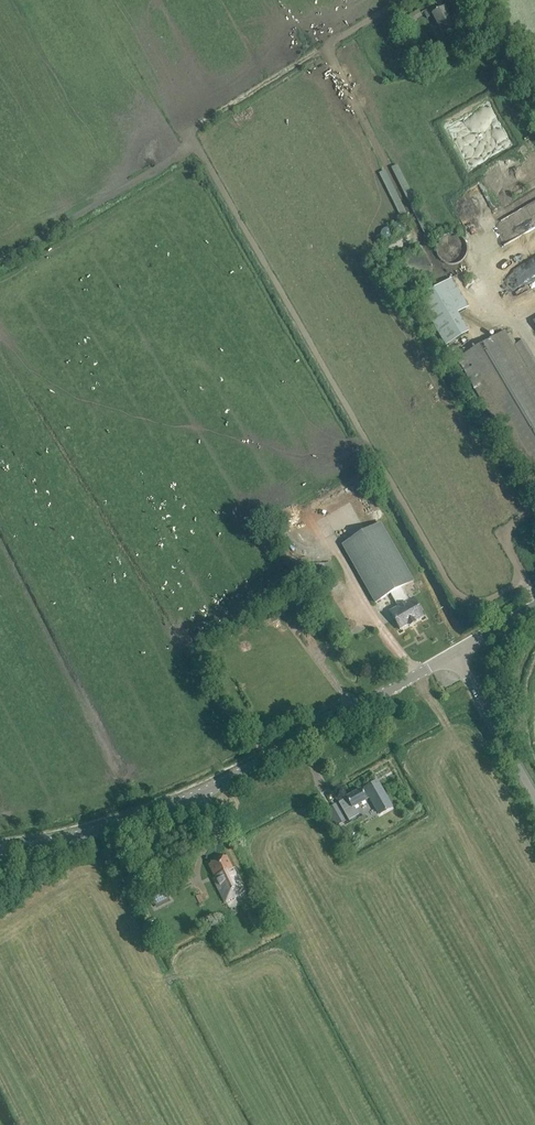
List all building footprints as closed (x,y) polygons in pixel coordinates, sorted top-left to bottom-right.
[(440,11),(437,6),(424,13),(427,18),(433,15),(445,38),(439,41),(442,46),(444,45),(446,50),(451,47),(448,43),(455,39),(452,35),(457,32),(445,8),(440,11)] [(410,24),(422,17),(418,10),(406,18),(410,24)] [(442,50),(431,56),(436,65),(447,59),(442,50)] [(430,234),(399,164),(393,167),(424,237),(430,234)] [(408,216),(384,170),(379,173),(404,218),(408,216)] [(451,265),(453,265),(455,265),(459,263),(460,262),(462,261),(463,260),(464,259),(465,257),(466,255),(466,252),(467,250),(467,249),(467,247),(466,246),(466,244),(465,242),(464,241),(463,240),(462,239),(460,237),(458,236),(456,235),(454,235),(450,234),(448,235),(446,235),(445,236),(443,237),(442,238),(440,239),(439,240),(438,242),(437,243),(436,245),(436,248),(436,250),(436,252),(437,254),(438,256),(439,258),(440,260),(443,262),(446,264),(449,265),(451,265)] [(416,286),(418,286),(421,285),(422,285),(423,284),(424,283),(425,283),(427,281),(428,280),(430,277),(431,276),(431,274),(432,272),(432,271),(432,270),(432,268),(431,265),(430,264),(429,262),(428,260),(427,259),(425,257),(423,256),(421,256),(419,255),(417,255),(414,255),(412,255),(410,256),(408,257),(407,258),(405,260),(404,261),(403,263),(402,265),(401,267),(401,269),(401,271),(401,273),(401,274),(403,279),(404,280),(406,282),(408,283),(411,285),(412,285),(414,286),(416,286)] [(441,346),(466,334),(456,313),(467,308),(453,278),(416,295),(441,346)] [(524,340),(514,346),(504,332),(458,360),(529,479),(534,476),(534,359),(524,340)] [(409,602),(402,588),(413,582),(381,525),(343,546),(375,604),(390,595),(398,608),(390,613),(401,631),(409,626),(409,627),(416,624),(415,623),(424,618),(413,600),(409,602)] [(332,574),(333,563),(308,562),(308,573),(332,574)] [(347,800),(339,804),(349,821),(359,815),(355,808),(370,799),(380,817),(394,808),(378,781),(364,789),(365,790),(362,792),(361,790),(346,799),(347,800)] [(335,821),(342,817),(335,805),(328,809),(335,821)] [(233,870),(227,858),(209,867),(215,879),(213,880),(226,905),(227,905),(226,903),(231,901),(232,902),(233,902),(232,900),(239,896),(240,898),(241,897),(241,896),(246,893),(247,895),(248,894),(235,869),(233,870)] [(155,906),(169,898),(162,887),(148,894),(155,906)]
